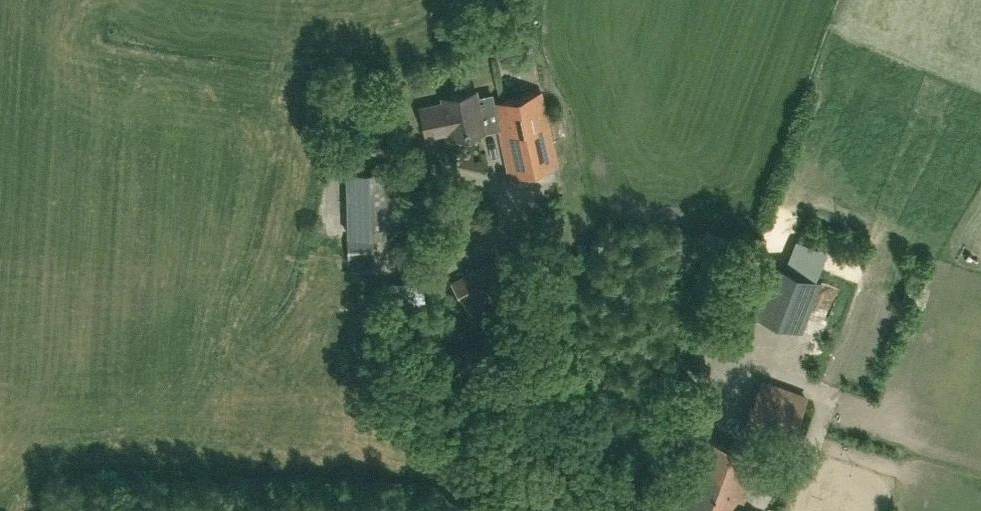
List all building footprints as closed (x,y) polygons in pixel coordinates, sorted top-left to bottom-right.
[(493,92),(477,96),(476,91),(443,98),(443,101),(421,106),(428,137),(450,132),(451,137),(484,130),(484,129),(499,125),(510,175),(558,165),(542,91),(495,102),(493,92)] [(392,234),(390,171),(347,172),(349,235),(392,234)] [(347,261),(375,260),(374,235),(347,236),(347,261)] [(506,278),(496,260),(495,259),(475,270),(451,283),(462,303),(471,316),(494,303),(486,289),(506,278)] [(771,305),(765,318),(801,332),(821,280),(803,273),(787,312),(771,305)] [(774,368),(785,337),(756,327),(746,358),(774,368)] [(790,440),(806,397),(763,381),(747,424),(790,440)] [(759,458),(706,439),(682,503),(705,510),(739,510),(759,458)]
